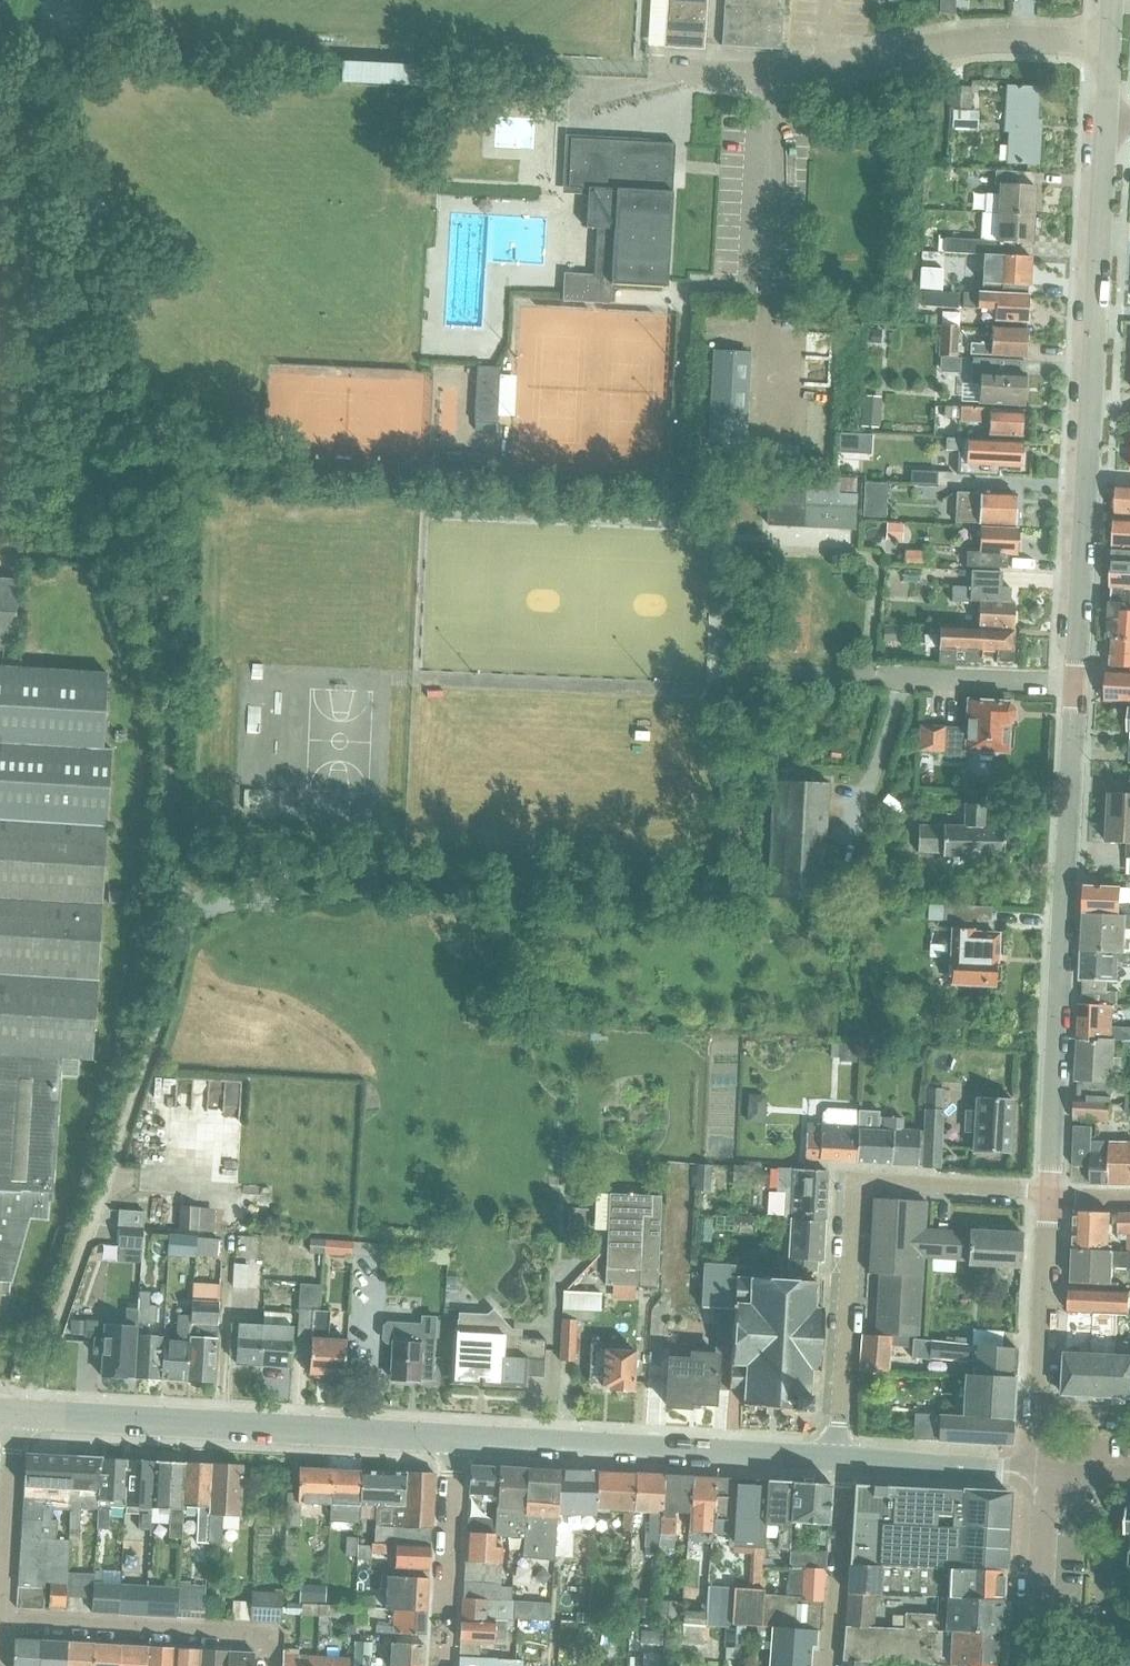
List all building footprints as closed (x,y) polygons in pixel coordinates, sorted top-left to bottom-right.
[(665,47),(707,49),(709,0),(667,0),(665,47)] [(724,45),(783,49),(786,0),(726,0),(724,45)] [(943,12),(949,13),(956,13),(957,0),(943,0),(943,3),(943,12)] [(351,45),(349,70),(428,74),(430,50),(351,45)] [(950,107),(971,108),(972,87),(951,86),(950,107)] [(1009,161),(1038,163),(1039,129),(1035,129),(1037,88),(1009,86),(1007,130),(1011,130),(1009,161)] [(954,129),(978,131),(979,111),(954,110),(954,129)] [(675,144),(647,142),(647,145),(591,142),(591,137),(565,135),(564,153),(569,153),(568,176),(569,176),(569,187),(580,188),(580,189),(588,189),(586,228),(596,229),(593,275),(564,273),(562,301),(610,304),(611,284),(667,288),(672,192),(675,144)] [(987,213),(999,213),(1035,215),(1037,185),(1018,184),(1019,172),(996,170),(995,184),(1000,184),(1000,193),(987,193),(987,213)] [(945,253),(985,255),(1015,256),(1015,243),(1034,244),(1035,215),(999,213),(998,239),(946,237),(945,253)] [(985,255),(983,293),(1028,295),(1029,284),(1032,284),(1033,257),(1015,256),(985,255)] [(921,270),(921,289),(941,289),(941,271),(921,270)] [(1000,321),(1000,329),(1028,331),(1028,322),(1029,323),(1030,296),(1028,295),(983,293),(964,292),(963,307),(996,309),(995,321),(1000,321)] [(936,301),(920,300),(918,323),(934,324),(936,301)] [(939,356),(957,357),(959,327),(941,326),(939,356)] [(1028,331),(1000,329),(993,329),(992,345),(972,344),(971,355),(1027,358),(1029,331),(1028,331)] [(711,440),(746,443),(750,354),(715,353),(711,440)] [(980,404),(1025,406),(1027,375),(997,373),(998,359),(974,358),(972,385),(981,385),(980,404)] [(946,382),(958,382),(959,364),(947,364),(946,382)] [(497,424),(499,375),(500,368),(477,367),(474,423),(497,424)] [(517,411),(516,369),(501,370),(501,411),(517,411)] [(881,397),(864,396),(862,424),(879,426),(881,397)] [(990,437),(1023,439),(1025,412),(946,408),(946,418),(961,419),(961,423),(991,424),(990,437)] [(945,434),(929,431),(926,447),(941,450),(945,434)] [(1023,443),(957,439),(948,439),(947,451),(960,452),(959,474),(999,476),(1000,467),(1022,468),(1023,443)] [(915,469),(914,485),(914,486),(931,488),(931,489),(937,490),(937,469),(915,469)] [(768,525),(856,529),(858,479),(838,478),(838,486),(770,482),(768,525)] [(863,507),(885,508),(886,484),(865,483),(863,507)] [(1129,516),(1129,488),(1119,487),(1118,499),(1115,500),(1114,508),(1118,511),(1117,515),(1129,516)] [(1020,520),(1020,514),(1017,510),(1017,496),(956,493),(954,523),(1016,525),(1016,523),(1020,520)] [(1116,549),(1129,550),(1129,521),(1117,520),(1116,549)] [(904,524),(887,523),(886,540),(903,541),(904,524)] [(970,527),(970,540),(979,540),(979,553),(969,553),(968,568),(1007,569),(1007,555),(1018,555),(1020,529),(970,527)] [(1114,589),(1129,590),(1129,550),(1116,549),(1114,589)] [(905,565),(926,567),(927,552),(906,550),(905,565)] [(981,608),(980,629),(1014,631),(1015,603),(1011,603),(1011,590),(1001,589),(1002,572),(958,570),(958,575),(972,576),(970,607),(981,608)] [(14,647),(18,581),(0,580),(0,646),(14,647)] [(1111,640),(1129,641),(1129,590),(1114,589),(1113,601),(1111,603),(1110,616),(1112,618),(1111,640)] [(885,625),(884,641),(903,642),(904,626),(885,625)] [(939,637),(938,650),(965,651),(965,658),(964,662),(981,663),(981,658),(995,659),(995,662),(1012,663),(1012,658),(1014,631),(980,629),(939,627),(939,637)] [(1111,640),(1110,657),(1113,657),(1113,666),(1129,667),(1129,641),(1111,640)] [(11,1295),(12,1281),(30,1219),(47,1219),(48,1201),(35,1200),(35,1192),(53,1193),(60,1076),(78,1077),(79,1059),(93,1060),(112,750),(103,749),(108,674),(0,667),(0,1294),(11,1295)] [(1109,671),(1108,701),(1129,702),(1129,672),(1109,671)] [(1015,719),(1015,710),(1010,706),(1010,703),(972,701),(971,726),(965,726),(964,731),(959,731),(959,728),(923,726),(922,750),(944,751),(944,755),(969,756),(969,749),(990,750),(997,756),(1004,751),(1008,751),(1009,722),(1015,719)] [(770,896),(824,899),(831,783),(777,780),(770,896)] [(1108,818),(1129,819),(1129,794),(1110,793),(1109,797),(1106,797),(1105,815),(1108,815),(1108,818)] [(944,855),(1002,857),(1003,827),(985,827),(986,805),(960,804),(960,811),(966,811),(966,826),(920,825),(919,851),(944,852),(944,855)] [(1108,818),(1108,820),(1105,820),(1104,838),(1107,838),(1107,843),(1128,844),(1127,858),(1129,858),(1129,819),(1108,818)] [(1094,914),(1129,915),(1129,903),(1121,903),(1121,887),(1088,886),(1086,913),(1094,914)] [(928,905),(928,920),(943,920),(993,923),(994,908),(943,906),(928,905)] [(1084,951),(1125,953),(1129,953),(1129,915),(1094,914),(1093,925),(1086,924),(1084,951)] [(1001,980),(1002,964),(996,964),(998,935),(973,934),(973,930),(956,929),(955,944),(951,944),(950,955),(944,955),(944,961),(954,961),(953,983),(996,985),(996,980),(1001,980)] [(1086,1004),(1115,1006),(1118,1006),(1119,991),(1108,990),(1108,980),(1119,981),(1120,961),(1125,961),(1125,964),(1129,964),(1129,953),(1125,953),(1084,951),(1083,979),(1087,979),(1086,1004)] [(1122,1042),(1129,1042),(1129,1028),(1127,1028),(1127,1027),(1112,1027),(1113,1009),(1115,1009),(1115,1006),(1086,1004),(1082,1004),(1080,1040),(1116,1041),(1116,1040),(1122,1041),(1122,1042)] [(1081,1080),(1080,1095),(1077,1095),(1076,1120),(1112,1122),(1116,1041),(1080,1040),(1078,1080),(1081,1080)] [(973,1150),(1011,1152),(1014,1100),(976,1098),(975,1111),(969,1110),(969,1122),(975,1122),(973,1150)] [(805,1159),(855,1162),(858,1127),(859,1111),(828,1110),(824,1114),(823,1125),(807,1124),(805,1159)] [(925,1110),(921,1167),(939,1168),(942,1111),(925,1110)] [(858,1127),(855,1162),(918,1165),(920,1130),(901,1129),(902,1118),(879,1117),(879,1112),(859,1111),(858,1127)] [(1074,1125),(1072,1166),(1093,1167),(1094,1140),(1095,1126),(1076,1125),(1074,1125)] [(1129,1184),(1129,1141),(1094,1140),(1093,1167),(1093,1183),(1129,1184)] [(697,1193),(710,1194),(711,1167),(698,1166),(697,1193)] [(783,1219),(792,1220),(824,1222),(827,1172),(779,1169),(778,1189),(785,1189),(783,1219)] [(606,1284),(658,1288),(662,1197),(611,1194),(606,1284)] [(936,1258),(938,1230),(923,1229),(925,1201),(877,1199),(873,1202),(869,1273),(880,1274),(921,1276),(922,1257),(936,1258)] [(180,1230),(197,1231),(198,1209),(181,1208),(180,1230)] [(119,1210),(117,1226),(119,1226),(138,1228),(143,1228),(145,1212),(119,1210)] [(1076,1212),(1075,1249),(1113,1251),(1114,1245),(1109,1245),(1110,1214),(1076,1212)] [(1120,1214),(1119,1239),(1129,1240),(1129,1252),(1129,1214),(1120,1214)] [(734,1216),(733,1232),(757,1234),(758,1217),(734,1216)] [(824,1222),(792,1220),(790,1257),(773,1256),(772,1269),(815,1271),(816,1261),(822,1261),(824,1222)] [(120,1246),(136,1247),(142,1247),(143,1228),(138,1228),(119,1226),(119,1229),(117,1228),(116,1243),(118,1243),(118,1246),(120,1246)] [(967,1232),(938,1230),(936,1258),(966,1260),(966,1265),(1020,1268),(1022,1233),(967,1230),(967,1232)] [(169,1251),(196,1253),(198,1239),(170,1237),(169,1251)] [(196,1253),(196,1256),(218,1257),(219,1240),(198,1239),(196,1253)] [(310,1253),(324,1254),(325,1240),(311,1239),(310,1253)] [(325,1240),(324,1254),(344,1255),(345,1241),(325,1240)] [(1070,1288),(1122,1291),(1122,1283),(1113,1283),(1114,1268),(1129,1269),(1129,1252),(1115,1252),(1113,1252),(1113,1251),(1075,1249),(1073,1281),(1070,1281),(1070,1288)] [(233,1286),(247,1287),(249,1264),(234,1263),(233,1286)] [(734,1309),(733,1326),(729,1390),(745,1391),(744,1405),(809,1409),(812,1369),(819,1369),(823,1310),(821,1308),(821,1300),(814,1300),(815,1282),(760,1278),(761,1268),(706,1265),(703,1307),(734,1309)] [(922,1276),(921,1276),(880,1274),(876,1335),(918,1337),(922,1276)] [(318,1311),(320,1285),(315,1285),(301,1284),(300,1309),(318,1311)] [(1122,1291),(1070,1288),(1069,1312),(1116,1314),(1129,1315),(1129,1291),(1122,1291)] [(135,1378),(162,1380),(164,1340),(164,1336),(148,1335),(148,1324),(156,1324),(157,1307),(150,1306),(151,1292),(140,1291),(139,1309),(135,1378)] [(602,1293),(598,1293),(565,1291),(564,1309),(602,1311),(602,1293)] [(192,1315),(188,1381),(214,1383),(220,1302),(193,1300),(192,1315)] [(101,1376),(135,1378),(139,1309),(127,1308),(126,1326),(105,1325),(104,1337),(95,1337),(94,1354),(103,1355),(101,1376)] [(330,1311),(318,1311),(300,1309),(298,1338),(311,1339),(309,1374),(326,1375),(326,1379),(341,1380),(342,1376),(345,1376),(347,1339),(328,1338),(330,1311)] [(465,1320),(458,1319),(455,1381),(525,1385),(525,1376),(544,1377),(546,1340),(522,1339),(522,1335),(511,1334),(511,1328),(494,1309),(488,1315),(466,1313),(465,1320)] [(264,1326),(262,1365),(291,1367),(293,1328),(290,1328),(291,1313),(265,1311),(264,1326)] [(1064,1395),(1129,1397),(1129,1358),(1114,1357),(1115,1342),(1116,1314),(1069,1312),(1064,1395)] [(162,1380),(188,1381),(192,1315),(180,1314),(177,1341),(164,1340),(162,1380)] [(432,1379),(436,1317),(422,1316),(421,1325),(389,1323),(385,1326),(384,1340),(386,1343),(394,1343),(391,1379),(419,1380),(420,1378),(432,1379)] [(88,1334),(88,1321),(72,1320),(71,1334),(88,1334)] [(561,1361),(575,1362),(578,1322),(564,1321),(561,1361)] [(237,1363),(262,1365),(264,1326),(231,1324),(229,1355),(238,1356),(237,1363)] [(862,1336),(860,1371),(888,1373),(890,1337),(862,1336)] [(914,1342),(913,1359),(931,1360),(931,1358),(971,1360),(970,1375),(1014,1378),(1016,1349),(972,1345),(955,1344),(914,1342)] [(634,1390),(636,1351),(613,1350),(614,1345),(592,1344),(590,1382),(603,1383),(603,1386),(610,1386),(610,1389),(615,1389),(617,1395),(626,1395),(630,1390),(634,1390)] [(729,1390),(731,1355),(693,1353),(693,1360),(670,1358),(667,1406),(690,1407),(691,1402),(715,1403),(716,1389),(729,1390)] [(1014,1378),(970,1375),(964,1375),(962,1418),(940,1417),(940,1416),(915,1414),(914,1439),(1005,1444),(1011,1438),(1014,1378)] [(102,1458),(74,1457),(26,1454),(24,1487),(17,1608),(44,1609),(45,1582),(67,1583),(68,1573),(67,1573),(69,1540),(56,1540),(57,1520),(52,1520),(52,1510),(69,1511),(68,1531),(79,1531),(80,1509),(98,1510),(102,1458)] [(127,1460),(102,1458),(98,1510),(97,1530),(103,1530),(104,1526),(108,1526),(109,1508),(125,1509),(125,1507),(127,1460)] [(154,1461),(127,1460),(125,1507),(140,1508),(138,1530),(151,1531),(152,1509),(154,1461)] [(186,1463),(154,1461),(152,1509),(171,1510),(170,1534),(182,1534),(184,1506),(186,1463)] [(213,1464),(186,1463),(184,1506),(200,1507),(198,1542),(207,1543),(213,1464)] [(242,1466),(213,1464),(207,1543),(223,1543),(224,1520),(221,1520),(221,1514),(239,1515),(242,1466)] [(470,1494),(498,1495),(499,1466),(472,1465),(470,1494)] [(495,1533),(495,1534),(524,1535),(522,1557),(541,1558),(555,1559),(556,1550),(558,1512),(559,1470),(499,1466),(498,1495),(496,1521),(495,1521),(495,1533)] [(301,1504),(331,1505),(332,1470),(301,1468),(299,1493),(289,1493),(287,1526),(300,1527),(301,1504)] [(333,1504),(360,1505),(362,1472),(332,1470),(331,1505),(332,1505),(333,1504)] [(571,1513),(595,1514),(597,1472),(559,1470),(558,1512),(556,1550),(562,1551),(562,1546),(567,1546),(568,1529),(570,1529),(571,1513)] [(377,1506),(373,1542),(430,1546),(435,1475),(362,1472),(360,1505),(377,1506)] [(636,1474),(597,1472),(595,1514),(595,1518),(611,1519),(612,1508),(631,1509),(631,1514),(627,1514),(626,1532),(632,1532),(635,1511),(634,1511),(636,1474)] [(636,1474),(635,1511),(650,1512),(649,1530),(646,1530),(645,1547),(659,1548),(660,1529),(661,1513),(663,1513),(663,1476),(636,1474)] [(693,1478),(663,1476),(663,1513),(661,1513),(660,1529),(659,1548),(659,1550),(673,1551),(676,1525),(677,1512),(690,1513),(693,1478)] [(719,1479),(693,1478),(690,1513),(690,1531),(715,1533),(715,1521),(718,1480),(719,1480),(719,1479)] [(737,1481),(737,1480),(719,1479),(719,1480),(718,1480),(715,1521),(736,1523),(738,1481),(737,1481)] [(778,1549),(789,1550),(792,1521),(794,1482),(737,1480),(737,1481),(738,1481),(736,1523),(735,1548),(767,1549),(768,1525),(786,1526),(786,1530),(779,1530),(778,1549)] [(832,1485),(794,1482),(792,1521),(829,1524),(832,1485)] [(855,1485),(852,1524),(850,1562),(876,1566),(1005,1570),(1010,1494),(855,1485)] [(468,1531),(495,1533),(495,1521),(469,1519),(468,1531)] [(464,1598),(512,1600),(513,1586),(501,1586),(502,1549),(494,1549),(495,1534),(495,1533),(468,1531),(464,1598)] [(430,1546),(373,1542),(373,1545),(359,1545),(357,1560),(373,1560),(373,1553),(396,1555),(396,1568),(429,1570),(430,1546)] [(789,1550),(788,1568),(825,1569),(826,1569),(827,1553),(826,1553),(808,1551),(789,1550)] [(684,1609),(683,1625),(684,1626),(705,1627),(706,1627),(707,1611),(697,1610),(700,1560),(688,1559),(685,1610),(684,1609)] [(963,1599),(1004,1598),(1005,1571),(1005,1570),(876,1566),(850,1562),(847,1593),(876,1595),(947,1597),(947,1598),(963,1599)] [(764,1593),(762,1626),(816,1629),(820,1630),(823,1598),(825,1569),(788,1568),(787,1583),(786,1595),(764,1593)] [(94,1575),(68,1573),(67,1583),(67,1596),(93,1598),(93,1583),(94,1575)] [(387,1609),(396,1609),(426,1612),(428,1578),(383,1575),(382,1589),(388,1590),(387,1609)] [(730,1612),(732,1583),(707,1581),(705,1610),(730,1612)] [(178,1600),(177,1617),(203,1618),(205,1601),(205,1587),(190,1587),(190,1583),(178,1582),(178,1586),(178,1600)] [(121,1585),(93,1583),(93,1598),(92,1612),(96,1612),(119,1614),(120,1598),(121,1585)] [(67,1585),(50,1584),(49,1606),(65,1606),(67,1585)] [(120,1598),(119,1614),(137,1615),(145,1615),(147,1585),(121,1585),(121,1586),(120,1598)] [(147,1585),(145,1615),(176,1617),(177,1617),(178,1600),(178,1586),(147,1585)] [(731,1618),(731,1623),(758,1625),(762,1626),(764,1593),(764,1589),(746,1588),(733,1587),(733,1594),(731,1618)] [(253,1592),(251,1621),(283,1622),(284,1593),(253,1592)] [(847,1593),(845,1626),(873,1627),(876,1595),(847,1593)] [(873,1627),(905,1629),(906,1613),(947,1615),(947,1598),(947,1597),(876,1595),(873,1627)] [(374,1597),(356,1596),(355,1607),(367,1608),(374,1609),(374,1597)] [(464,1598),(463,1618),(514,1620),(551,1621),(551,1602),(515,1601),(512,1601),(512,1600),(464,1598)] [(905,1629),(1002,1633),(1004,1598),(963,1599),(947,1598),(947,1615),(906,1613),(905,1629)] [(288,1603),(287,1614),(304,1615),(305,1604),(288,1603)] [(305,1604),(304,1615),(319,1616),(320,1605),(305,1604)] [(320,1605),(319,1616),(335,1617),(336,1606),(320,1605)] [(354,1625),(366,1625),(367,1608),(355,1607),(354,1625)] [(426,1612),(396,1609),(394,1626),(377,1625),(377,1631),(425,1634),(426,1612)] [(463,1618),(461,1657),(480,1658),(480,1642),(500,1643),(499,1651),(506,1651),(507,1622),(514,1622),(514,1620),(463,1618)] [(812,1646),(815,1646),(816,1629),(773,1627),(758,1625),(757,1640),(772,1641),(771,1665),(810,1665),(812,1646)] [(683,1644),(704,1645),(705,1627),(684,1626),(683,1644)] [(938,1665),(949,1665),(950,1665),(978,1665),(1000,1665),(1002,1633),(905,1629),(873,1627),(845,1626),(843,1661),(870,1662),(870,1661),(938,1665)] [(42,1640),(15,1639),(14,1665),(40,1665),(42,1640)] [(69,1642),(42,1640),(40,1665),(67,1665),(69,1642)] [(95,1644),(69,1642),(67,1665),(94,1665),(95,1644)] [(356,1665),(370,1665),(371,1643),(357,1642),(356,1665)] [(121,1645),(95,1644),(94,1665),(120,1665),(121,1645)] [(390,1665),(422,1665),(423,1645),(391,1644),(390,1665)] [(120,1665),(147,1665),(148,1647),(121,1645),(120,1665)] [(147,1665),(174,1665),(175,1648),(148,1647),(147,1665)] [(175,1648),(174,1665),(200,1665),(201,1650),(175,1648)] [(201,1650),(200,1665),(227,1665),(228,1652),(201,1650)] [(283,1665),(299,1665),(300,1655),(301,1650),(283,1650),(283,1665)] [(228,1652),(227,1665),(254,1665),(254,1653),(228,1652)] [(317,1656),(300,1655),(299,1665),(316,1665),(317,1656)] [(316,1665),(349,1665),(350,1658),(317,1656),(316,1665)] [(459,1665),(522,1665),(523,1661),(497,1659),(480,1658),(461,1657),(459,1657),(459,1665)]
